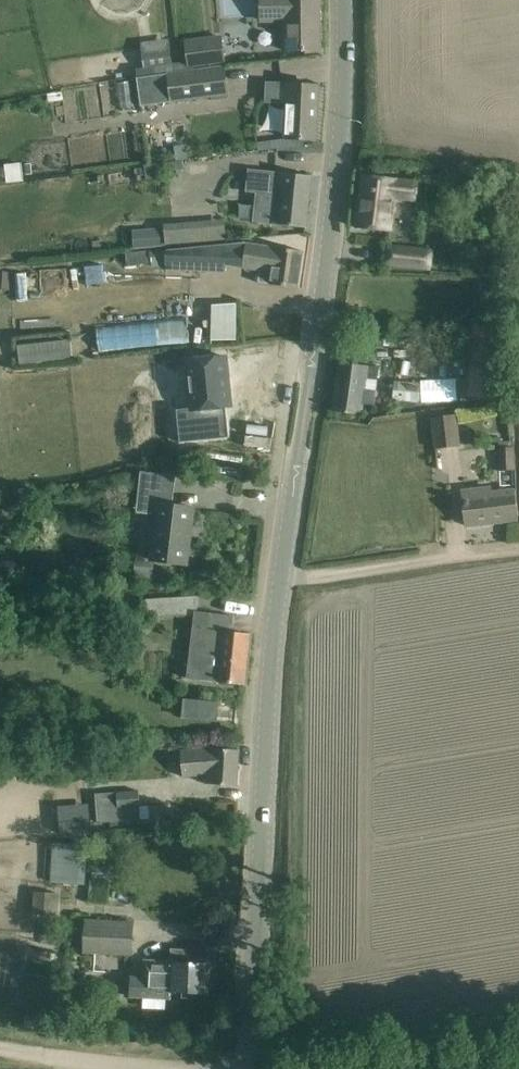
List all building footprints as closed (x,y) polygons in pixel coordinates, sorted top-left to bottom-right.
[(260,23),(283,23),(284,51),(319,51),(319,0),(260,0),(260,23)] [(222,35),(184,40),(189,68),(227,63),(222,35)] [(169,38),(141,42),(146,71),(174,67),(169,38)] [(141,107),(228,95),(224,66),(137,78),(141,107)] [(319,87),(279,85),(267,85),(266,102),(286,103),(284,139),(316,140),(319,87)] [(21,164),(5,166),(7,183),(23,181),(21,164)] [(247,193),(274,195),(271,225),(307,228),(312,177),(249,170),(247,193)] [(357,228),(379,231),(392,232),(396,202),(416,204),(419,183),(363,177),(357,228)] [(428,177),(428,185),(441,186),(442,178),(428,177)] [(412,235),(414,205),(400,204),(398,234),(412,235)] [(225,220),(165,225),(166,229),(167,245),(226,240),(225,220)] [(167,245),(166,229),(133,231),(134,248),(167,245)] [(167,252),(167,263),(167,270),(225,272),(225,264),(260,271),(258,283),(298,288),(303,253),(246,244),(167,252)] [(391,244),(388,272),(397,273),(398,270),(432,272),(434,247),(391,244)] [(148,251),(126,253),(128,266),(150,264),(148,251)] [(80,284),(102,284),(102,264),(79,264),(80,284)] [(70,268),(33,268),(33,292),(70,291),(70,268)] [(17,272),(16,297),(26,297),(27,272),(17,272)] [(236,301),(210,301),(210,336),(236,335),(236,301)] [(98,349),(188,334),(185,317),(95,332),(98,349)] [(473,326),(472,345),(477,345),(473,397),(498,399),(502,328),(473,326)] [(67,332),(13,332),(13,352),(68,351),(67,332)] [(192,409),(177,410),(181,443),(229,438),(226,407),(231,407),(226,357),(187,361),(192,409)] [(360,416),(362,405),(370,406),(372,391),(364,389),(367,367),(339,363),(332,412),(360,416)] [(396,380),(394,404),(420,406),(422,382),(396,380)] [(459,415),(432,418),(436,449),(463,446),(459,415)] [(517,469),(514,446),(497,448),(499,471),(517,469)] [(142,472),(137,511),(157,513),(151,561),(154,561),(187,565),(194,508),(173,506),(177,476),(142,472)] [(492,489),(462,493),(463,504),(466,526),(515,520),(512,498),(511,491),(492,494),(492,489)] [(136,559),(133,580),(152,582),(154,561),(151,561),(136,559)] [(197,597),(147,600),(148,617),(194,615),(199,615),(199,613),(197,597)] [(199,615),(196,650),(203,651),(201,681),(217,682),(224,683),(246,685),(251,634),(233,632),(234,617),(213,615),(206,614),(199,613),(199,615)] [(216,719),(216,698),(181,697),(180,718),(216,719)] [(240,751),(218,749),(182,754),(184,777),(209,776),(207,786),(237,786),(240,751)] [(139,791),(97,794),(97,796),(99,822),(121,820),(141,819),(140,806),(139,791)] [(91,831),(90,817),(61,819),(61,832),(91,831)] [(54,842),(51,882),(77,883),(80,844),(54,842)] [(94,867),(93,880),(108,881),(109,868),(94,867)] [(35,892),(33,914),(58,916),(59,894),(35,892)] [(133,922),(86,920),(85,951),(131,953),(133,922)] [(143,978),(131,978),(130,997),(170,999),(171,993),(209,994),(210,963),(209,963),(209,952),(171,950),(171,962),(144,961),(143,978)] [(17,988),(19,978),(11,976),(8,986),(17,988)] [(84,1015),(75,999),(66,1005),(75,1021),(84,1015)]
